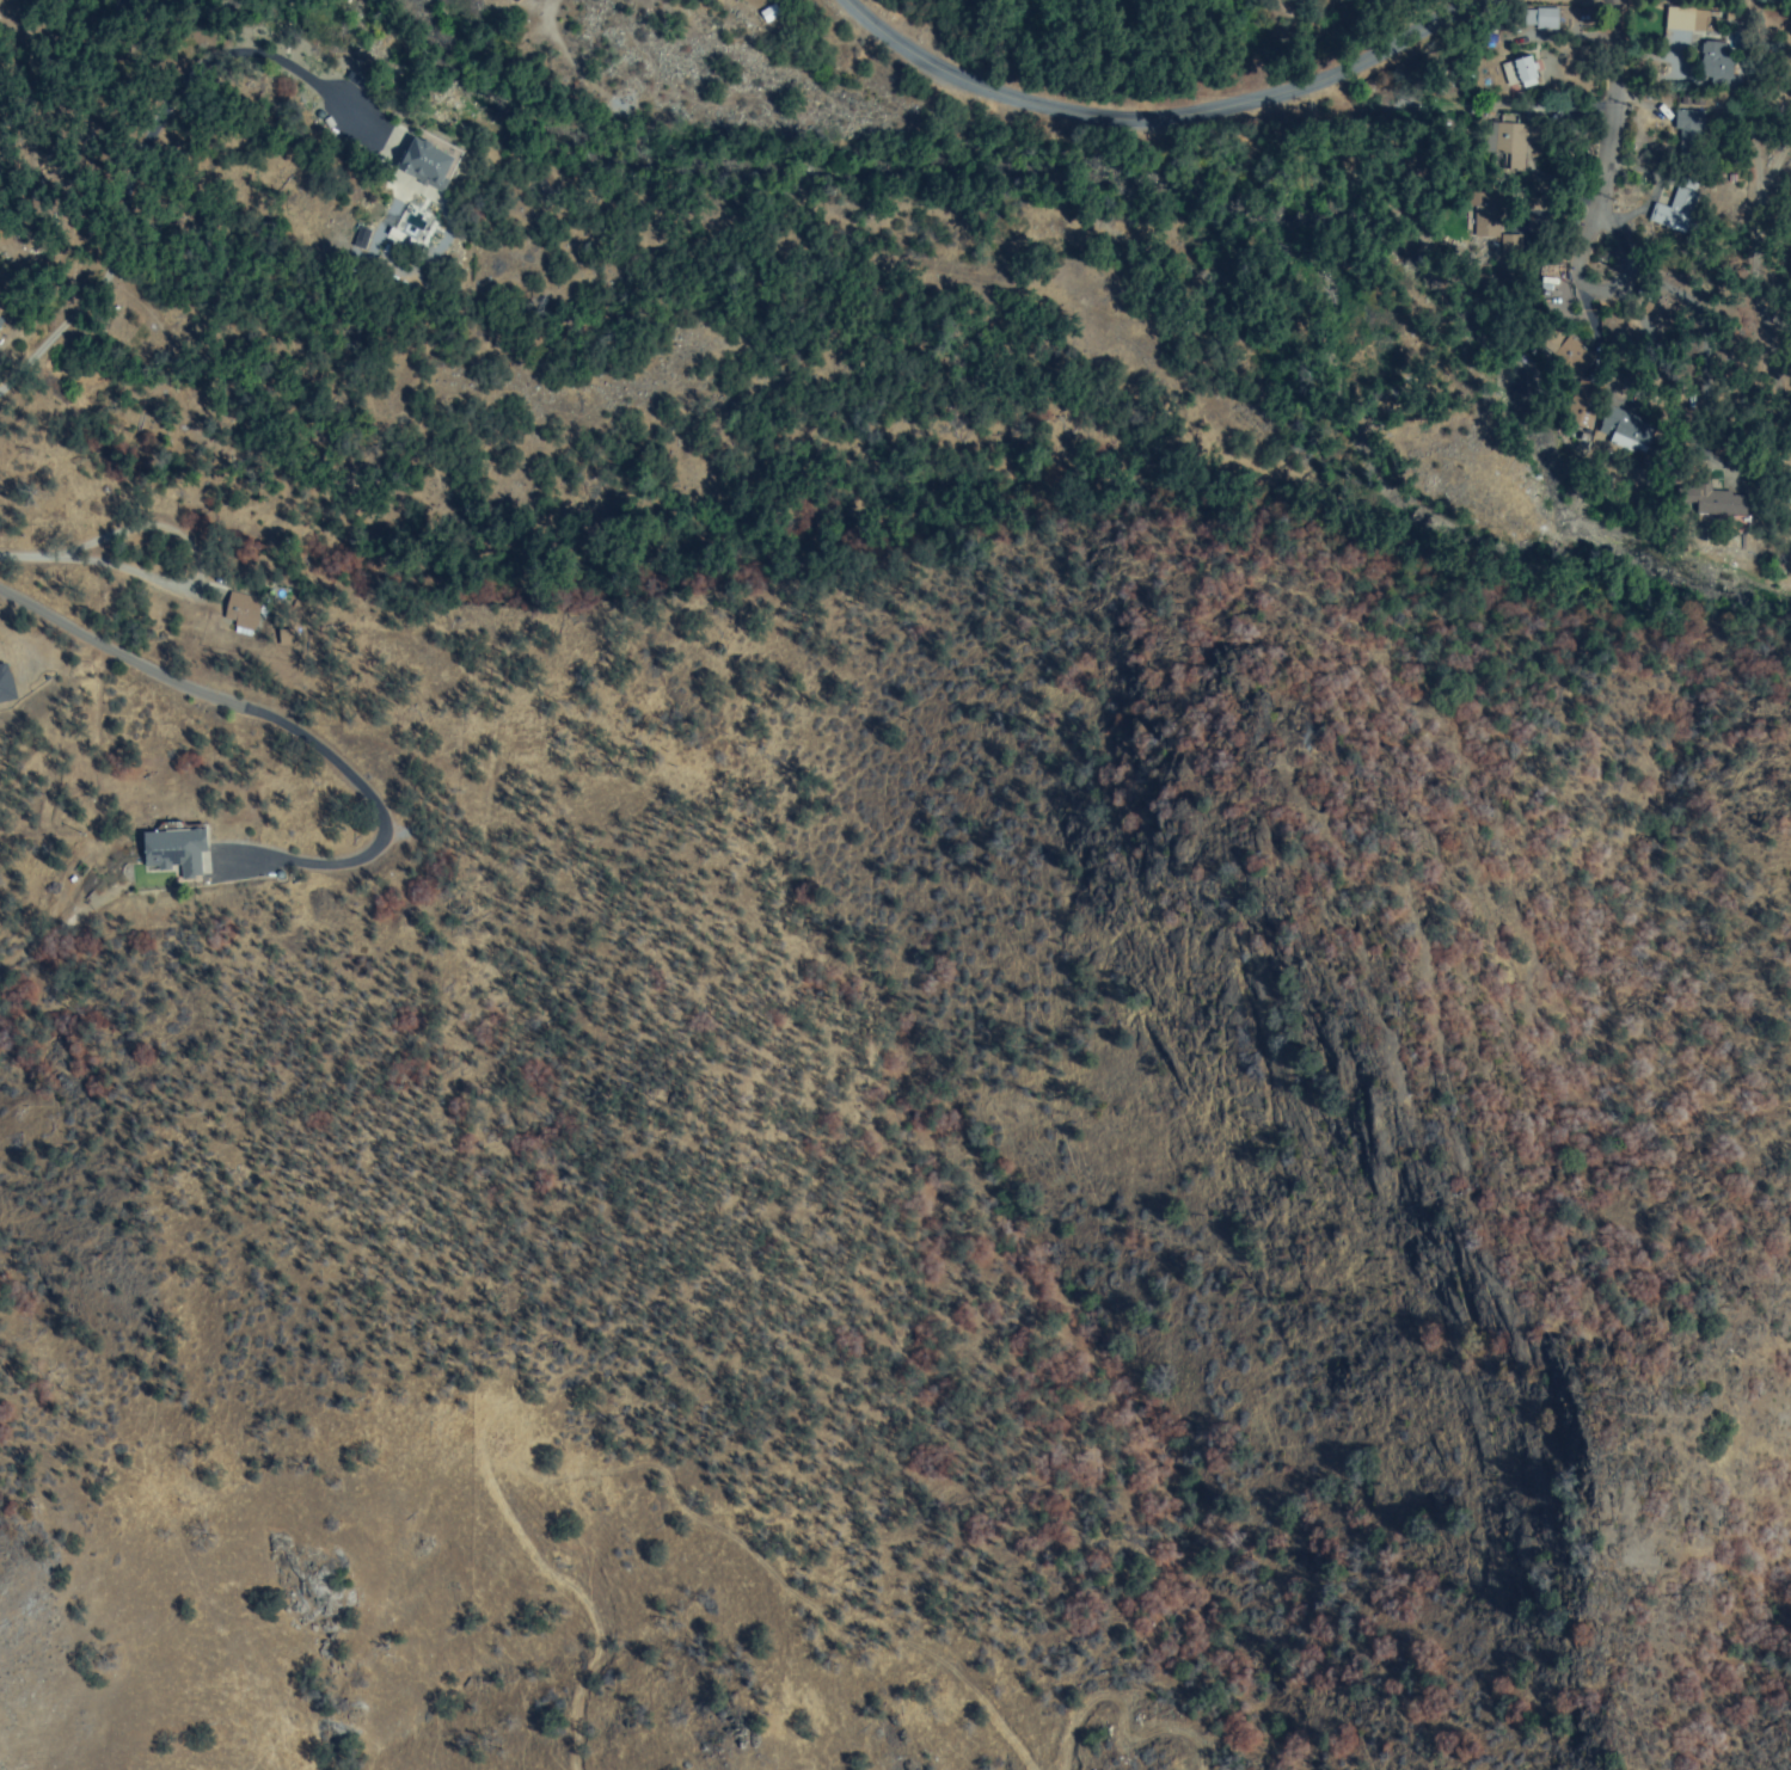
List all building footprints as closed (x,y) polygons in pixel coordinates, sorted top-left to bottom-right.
[(755,10),(773,1),(779,14),(762,23),(755,10)] [(1662,29),(1664,5),(1693,7),(1691,31),(1662,29)] [(1694,31),(1695,10),(1731,13),(1730,35),(1694,31)] [(1693,39),(1729,42),(1724,88),(1689,85),(1693,39)] [(1509,61),(1527,54),(1538,84),(1520,91),(1509,61)] [(1672,109),(1703,110),(1701,159),(1669,158),(1672,109)] [(1495,125),(1497,125),(1498,115),(1517,116),(1516,127),(1533,127),(1533,145),(1522,143),(1522,165),(1505,164),(1507,143),(1493,142),(1495,125)] [(392,118),(459,150),(442,186),(375,154),(392,118)] [(1661,183),(1695,192),(1683,232),(1649,221),(1661,183)] [(1464,247),(1467,199),(1501,202),(1498,248),(1464,247)] [(355,225),(369,229),(363,248),(349,244),(355,225)] [(1575,376),(1542,345),(1559,327),(1593,359),(1575,376)] [(1611,401),(1663,429),(1645,463),(1593,435),(1611,401)] [(1683,472),(1747,473),(1746,521),(1683,520),(1683,472)] [(223,591),(260,601),(252,632),(215,622),(223,591)] [(14,707),(0,710),(0,663),(5,662),(14,707)] [(209,859),(210,878),(178,880),(178,869),(142,872),(140,832),(207,828),(209,859)]
